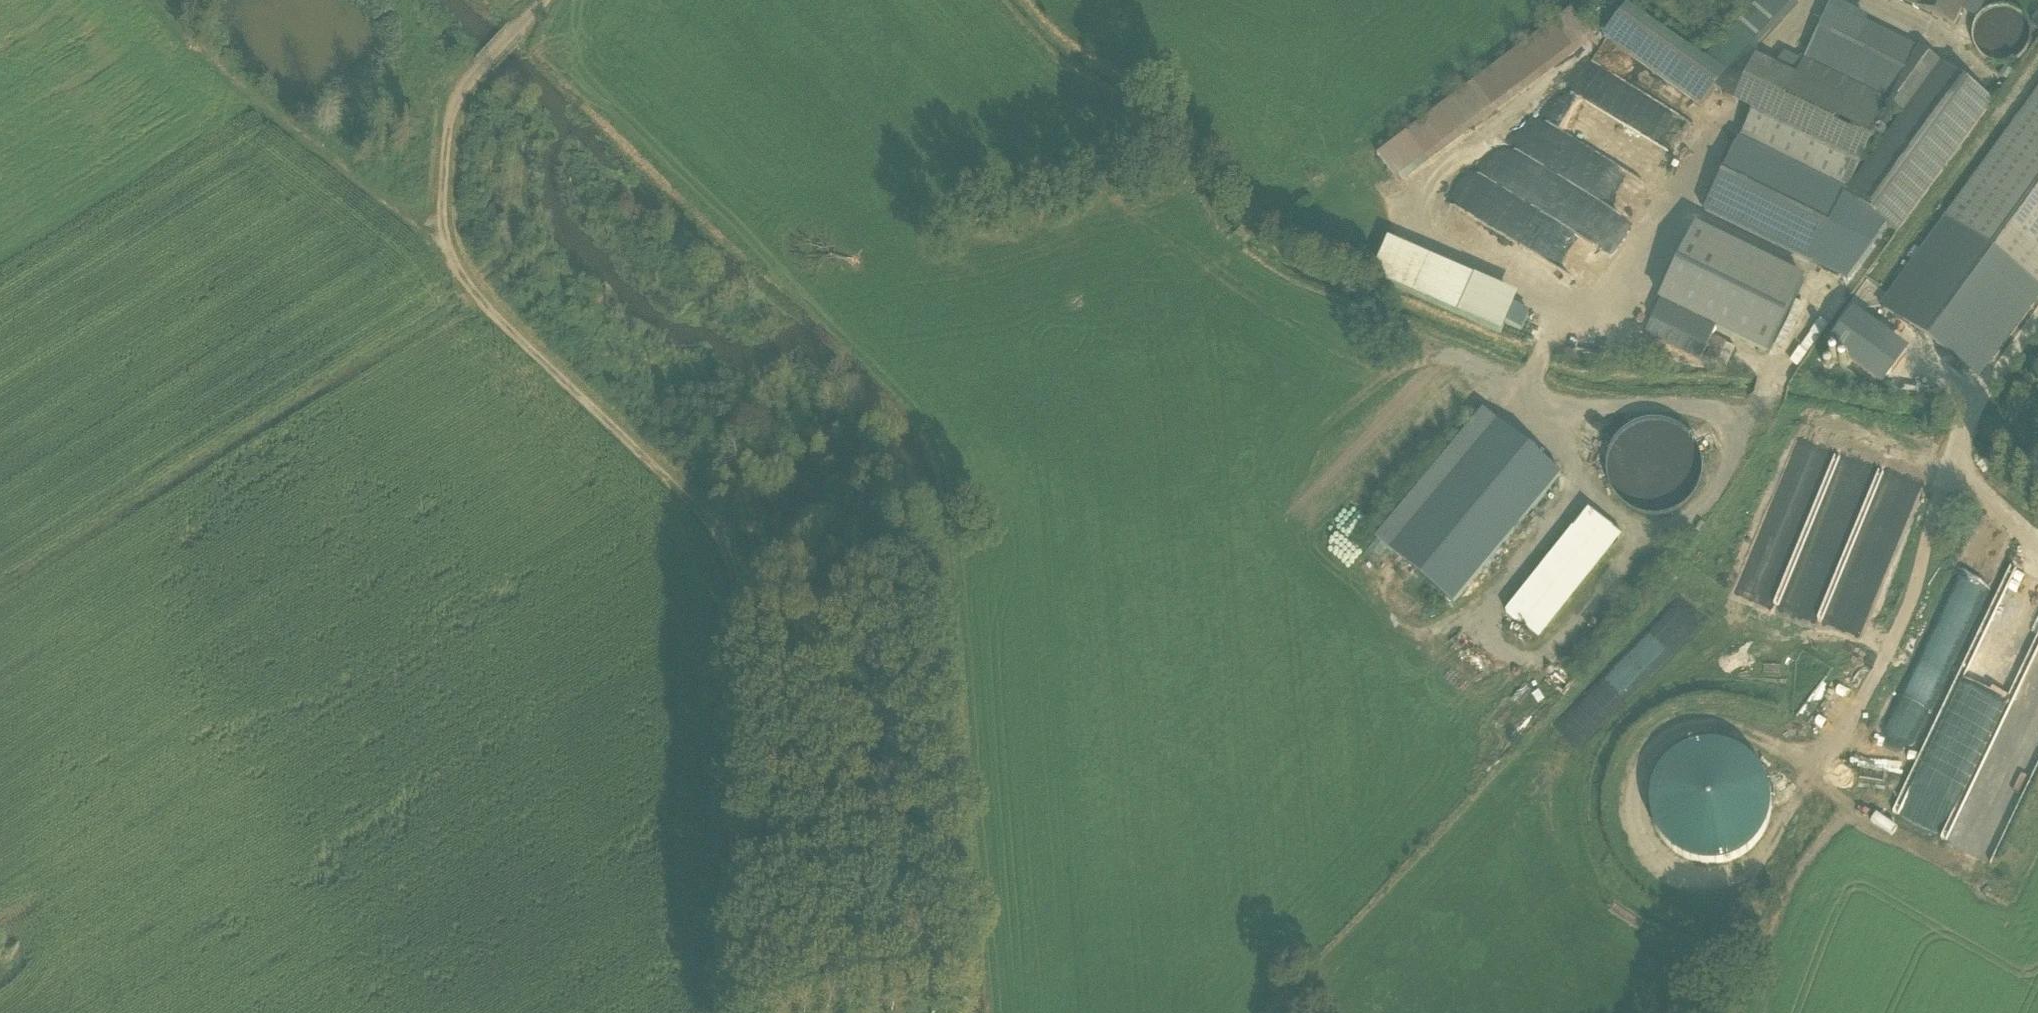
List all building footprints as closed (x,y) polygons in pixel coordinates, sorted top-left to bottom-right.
[(1793,77),(1777,69),(1751,57),(1798,4),(1792,0),(1763,0),(1696,69),(1693,73),(1715,89),(1735,104),(1753,112),(1771,121),(1793,77)] [(1918,9),(1922,0),(1898,0),(1918,9)] [(1918,9),(1954,27),(1967,0),(1922,0),(1918,9)] [(1918,49),(1831,6),(1804,62),(1796,78),(1883,119),(1885,115),(1890,106),(1918,49)] [(1572,12),(1407,136),(1430,165),(1595,41),(1572,12)] [(1696,69),(1619,15),(1603,38),(1701,108),(1715,89),(1693,73),(1696,69)] [(1918,49),(1890,106),(1904,116),(1940,66),(1918,49)] [(1790,56),(1777,69),(1793,77),(1796,78),(1804,62),(1790,56)] [(1847,194),(1845,197),(1886,227),(1896,234),(1992,103),(1940,66),(1904,116),(1847,194)] [(1883,119),(1796,78),(1793,77),(1771,121),(1753,112),(1738,142),(1847,194),(1883,119)] [(1589,286),(1668,149),(1548,80),(1481,197),(1474,193),(1463,213),(1589,286)] [(1945,221),(2037,289),(2037,92),(1945,221)] [(1403,186),(1430,165),(1407,136),(1380,156),(1403,186)] [(1846,283),(1886,227),(1845,197),(1847,194),(1738,142),(1703,214),(1846,283)] [(1805,281),(1696,228),(1658,305),(1715,333),(1768,358),(1805,281)] [(1925,238),(1843,329),(1864,348),(1946,257),(1925,238)] [(1389,241),(1372,279),(1458,316),(1474,279),(1389,241)] [(1519,298),(1474,279),(1458,316),(1502,336),(1506,327),(1515,308),(1519,298)] [(1940,290),(1899,340),(1915,354),(1957,303),(1940,290)] [(1715,333),(1658,305),(1644,335),(1691,358),(1697,346),(1706,351),(1715,333)] [(1530,314),(1515,308),(1506,327),(1522,333),(1530,314)] [(1374,542),(1452,607),(1561,477),(1483,412),(1374,542)] [(1676,520),(1702,439),(1624,415),(1606,472),(1641,484),(1634,507),(1676,520)] [(1823,533),(1844,540),(1867,466),(1845,460),(1823,533)] [(1579,503),(1574,511),(1591,522),(1596,515),(1579,503)] [(1604,524),(1521,627),(1539,642),(1621,538),(1604,524)] [(1975,529),(1925,661),(1947,670),(1972,603),(1986,609),(2011,543),(1975,529)] [(1853,581),(1844,604),(1877,617),(1888,591),(1869,583),(1867,587),(1853,581)] [(1930,741),(1957,753),(1956,746),(1964,750),(1963,737),(1967,737),(1967,726),(1993,738),(2019,736),(2020,750),(2015,763),(1997,755),(1986,756),(1973,786),(2020,806),(2037,765),(2037,696),(2024,690),(2030,678),(2021,674),(2023,669),(2012,664),(2018,651),(2006,651),(2006,650),(2011,637),(1981,624),(1930,741)] [(1687,748),(1674,755),(1662,766),(1654,779),(1650,794),(1649,809),(1652,824),(1659,838),(1669,850),(1681,859),(1696,864),(1711,866),(1726,864),(1741,858),(1753,849),(1763,837),(1769,823),(1772,808),(1771,793),(1766,778),(1757,765),(1746,755),(1732,747),(1717,744),(1702,744),(1687,748)]
